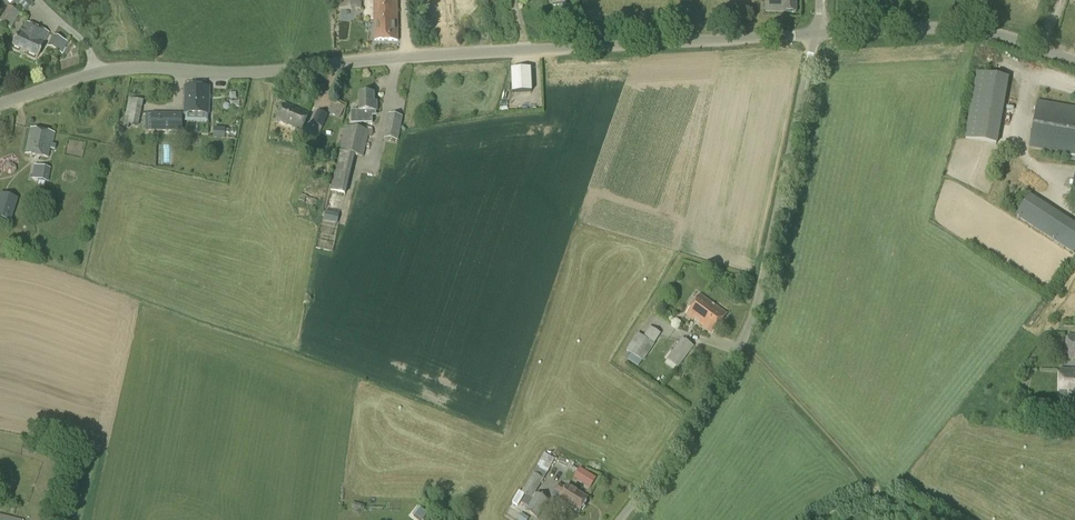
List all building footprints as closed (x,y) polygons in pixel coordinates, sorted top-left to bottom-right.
[(29,0),(0,0),(4,5),(0,12),(0,22),(11,28),(19,14),(16,12),(21,10),(23,12),(32,4),(29,0)] [(361,0),(339,0),(339,9),(361,9),(361,0)] [(398,0),(375,0),(375,40),(398,40),(398,0)] [(445,0),(435,0),(435,3),(428,4),(429,18),(436,18),(437,27),(447,26),(445,0)] [(797,0),(765,0),(765,11),(784,12),(784,14),(797,14),(797,0)] [(49,33),(26,23),(22,31),(20,30),(18,35),(17,34),(12,46),(38,58),(43,46),(49,33)] [(61,54),(68,42),(53,35),(47,47),(61,54)] [(513,93),(532,92),(531,69),(511,70),(513,93)] [(963,137),(996,142),(1006,75),(978,71),(970,119),(965,118),(963,137)] [(210,115),(210,87),(186,87),(185,114),(210,115)] [(377,112),(377,103),(374,103),(374,94),(360,94),(360,111),(351,111),(351,124),(373,124),(373,112),(377,112)] [(138,126),(143,101),(129,98),(124,123),(138,126)] [(340,118),(346,107),(334,101),(328,112),(340,118)] [(1038,101),(1029,147),(1074,155),(1074,108),(1038,101)] [(302,132),(309,115),(285,104),(277,121),(302,132)] [(143,111),(140,124),(146,125),(149,113),(143,111)] [(323,128),(328,116),(318,111),(313,124),(323,128)] [(182,131),(183,114),(152,113),(151,131),(182,131)] [(398,141),(402,117),(388,114),(384,138),(398,141)] [(335,171),(351,175),(355,155),(363,157),(369,132),(345,126),(335,171)] [(225,139),(226,128),(213,128),(213,138),(225,139)] [(53,145),(55,134),(31,129),(26,154),(47,158),(50,144),(53,145)] [(38,180),(48,182),(50,169),(40,167),(38,180)] [(351,175),(335,171),(330,191),(347,195),(351,175)] [(0,193),(0,194),(0,219),(10,222),(18,199),(0,193)] [(312,205),(314,198),(301,194),(299,200),(305,202),(304,203),(312,205)] [(1074,251),(1074,225),(1029,195),(1016,215),(1073,253),(1074,251)] [(339,214),(326,211),(325,213),(323,213),(322,218),(324,218),(324,221),(337,224),(339,214)] [(713,333),(727,315),(700,295),(687,314),(713,333)] [(626,350),(631,354),(627,359),(638,367),(642,361),(643,362),(655,344),(654,344),(661,334),(650,327),(643,337),(638,333),(626,350)] [(678,368),(694,347),(682,338),(666,360),(678,368)] [(1060,370),(1060,400),(1074,400),(1074,370),(1060,370)] [(1063,425),(1073,426),(1073,415),(1063,414),(1063,425)] [(541,458),(538,464),(546,469),(550,464),(541,458)] [(526,495),(521,502),(528,507),(525,511),(538,519),(549,501),(536,493),(536,494),(535,493),(544,479),(533,473),(522,493),(526,495)] [(588,473),(582,483),(590,488),(596,478),(588,473)] [(566,489),(559,485),(555,491),(562,495),(559,500),(580,512),(588,499),(567,487),(566,489)] [(519,491),(512,503),(518,506),(525,495),(519,491)] [(419,507),(413,515),(419,519),(423,519),(428,514),(419,507)]
